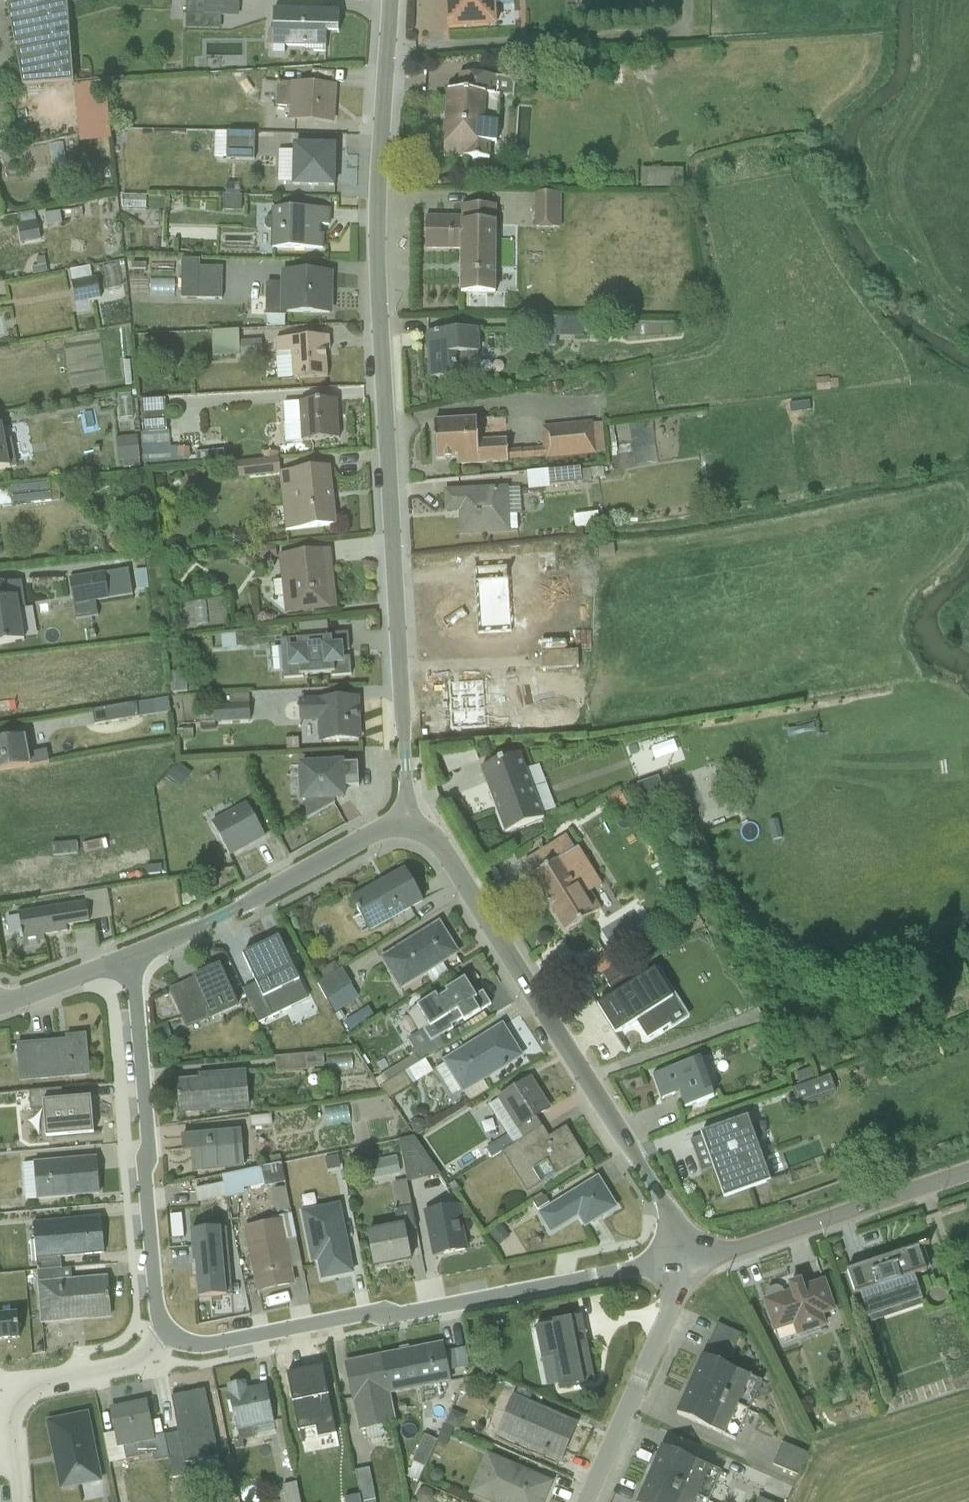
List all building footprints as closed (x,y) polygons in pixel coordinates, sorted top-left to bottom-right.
[(12,88),(69,82),(60,0),(2,0),(12,88)] [(209,30),(209,19),(227,19),(227,0),(225,0),(173,2),(174,31),(209,30)] [(492,28),(491,0),(441,0),(443,30),(492,28)] [(334,35),(335,14),(268,10),(266,44),(322,48),(323,34),(334,35)] [(227,70),(226,59),(194,60),(195,71),(227,70)] [(335,124),(336,88),(276,86),(275,109),(287,110),(286,122),(335,124)] [(439,159),(490,161),(492,124),(480,124),(482,96),(442,94),(439,159)] [(261,163),(261,152),(243,151),(243,132),(217,132),(217,162),(261,163)] [(215,160),(216,134),(202,133),(201,159),(215,160)] [(270,149),(266,149),(265,183),(281,184),(282,144),(270,143),(270,149)] [(288,188),(330,190),(332,148),(290,146),(288,188)] [(523,193),(522,224),(542,225),(543,193),(523,193)] [(108,208),(130,209),(131,199),(109,198),(108,208)] [(456,294),(492,296),(495,209),(458,208),(457,220),(422,219),(421,252),(457,253),(456,294)] [(327,228),(327,212),(272,211),(271,251),(321,252),(322,239),(317,239),(317,228),(327,228)] [(25,216),(4,219),(9,245),(29,242),(25,216)] [(181,265),(179,306),(223,309),(225,279),(201,278),(202,266),(181,265)] [(58,271),(60,284),(79,281),(77,268),(58,271)] [(92,270),(95,291),(108,289),(105,268),(92,270)] [(327,318),(329,275),(279,274),(277,316),(327,318)] [(89,284),(62,283),(61,301),(88,302),(89,284)] [(201,356),(230,356),(229,330),(201,330),(201,356)] [(479,357),(478,331),(424,333),(425,380),(454,379),(453,358),(479,357)] [(330,381),(327,340),(275,343),(278,384),(330,381)] [(133,456),(156,456),(154,399),(131,400),(133,456)] [(279,445),(339,444),(338,405),(279,406),(279,445)] [(432,468),(506,466),(505,441),(476,442),(476,423),(431,424),(432,468)] [(542,431),(544,466),(595,463),(593,428),(542,431)] [(602,437),(600,463),(617,464),(619,437),(602,437)] [(267,476),(266,458),(228,460),(228,477),(267,476)] [(537,486),(569,485),(569,467),(537,468),(537,486)] [(285,532),(335,527),(328,469),(278,475),(285,532)] [(2,506),(38,505),(37,484),(1,485),(2,506)] [(458,539),(507,536),(504,490),(442,494),(443,516),(457,515),(458,539)] [(282,617),(336,611),(330,552),(276,558),(282,617)] [(58,579),(64,603),(122,590),(116,566),(58,579)] [(475,637),(510,635),(507,568),(471,570),(475,637)] [(135,570),(125,571),(126,588),(136,587),(135,570)] [(21,645),(15,602),(0,604),(0,648),(21,645)] [(209,635),(210,650),(223,649),(222,634),(209,635)] [(281,680),(350,677),(349,638),(280,640),(281,680)] [(198,699),(199,722),(250,720),(249,697),(198,699)] [(317,746),(360,743),(358,699),(298,702),(299,726),(316,725),(317,746)] [(83,719),(128,717),(127,704),(82,707),(83,719)] [(617,778),(669,767),(662,733),(610,744),(617,778)] [(26,769),(22,740),(0,743),(0,773),(26,769)] [(501,838),(541,822),(516,756),(475,772),(501,838)] [(296,806),(342,805),(341,764),(295,765),(296,806)] [(227,860),(263,840),(245,807),(209,826),(227,860)] [(525,882),(561,936),(599,910),(589,895),(594,892),(578,867),(583,864),(574,850),(525,882)] [(366,935),(420,904),(401,871),(347,901),(366,935)] [(20,941),(87,931),(83,906),(16,916),(20,941)] [(398,994),(456,957),(435,925),(378,962),(398,994)] [(263,1016),(302,995),(268,933),(230,953),(263,1016)] [(598,947),(573,970),(588,987),(613,963),(598,947)] [(324,1014),(347,1003),(328,965),(306,976),(324,1014)] [(185,1032),(234,1011),(215,968),(167,990),(185,1032)] [(670,985),(660,968),(611,997),(636,1038),(669,1018),(660,1002),(669,996),(664,988),(670,985)] [(473,998),(461,980),(411,1012),(432,1044),(487,1008),(478,994),(473,998)] [(330,1022),(337,1035),(361,1022),(354,1009),(330,1022)] [(461,1097),(521,1060),(500,1026),(440,1062),(461,1097)] [(19,1086),(87,1081),(83,1040),(15,1045),(19,1086)] [(265,1070),(305,1069),(304,1054),(265,1055),(265,1070)] [(338,1056),(315,1060),(317,1072),(340,1068),(338,1056)] [(683,1111),(709,1101),(694,1061),(653,1076),(662,1100),(676,1094),(683,1111)] [(435,1062),(424,1067),(438,1097),(449,1092),(435,1062)] [(815,1075),(801,1079),(798,1069),(778,1075),(788,1105),(821,1095),(815,1075)] [(175,1119),(247,1114),(244,1077),(173,1082),(175,1119)] [(512,1133),(547,1112),(528,1081),(493,1102),(512,1133)] [(19,1092),(20,1108),(32,1108),(31,1091),(19,1092)] [(44,1142),(90,1136),(86,1099),(39,1105),(44,1142)] [(240,1126),(259,1125),(259,1115),(240,1116),(240,1126)] [(721,1201),(768,1184),(744,1121),(697,1139),(721,1201)] [(546,1183),(582,1162),(564,1130),(527,1151),(538,1168),(546,1183)] [(181,1175),(239,1169),(235,1134),(178,1140),(181,1175)] [(391,1138),(395,1178),(416,1176),(412,1136),(391,1138)] [(507,1142),(491,1153),(517,1188),(539,1172),(522,1149),(515,1154),(507,1142)] [(33,1203),(99,1197),(96,1161),(30,1167),(33,1203)] [(616,1212),(597,1179),(533,1215),(547,1239),(575,1223),(581,1232),(616,1212)] [(184,1186),(187,1202),(216,1197),(213,1181),(184,1186)] [(387,1219),(401,1217),(398,1181),(384,1182),(387,1219)] [(276,1186),(261,1189),(265,1211),(280,1209),(276,1186)] [(332,1260),(347,1257),(339,1205),(298,1212),(309,1279),(335,1275),(332,1260)] [(428,1261),(468,1255),(460,1205),(420,1211),(428,1261)] [(32,1262),(103,1257),(101,1221),(29,1226),(32,1262)] [(253,1297),(294,1288),(279,1223),(238,1233),(253,1297)] [(369,1271),(408,1264),(402,1227),(362,1235),(369,1271)] [(485,1246),(497,1242),(492,1227),(480,1232),(485,1246)] [(193,1302),(233,1298),(225,1230),(185,1234),(193,1302)] [(925,1276),(916,1250),(843,1275),(850,1297),(855,1296),(863,1321),(919,1301),(911,1280),(925,1276)] [(823,1329),(820,1318),(833,1314),(821,1278),(763,1298),(775,1334),(790,1329),(793,1339),(823,1329)] [(39,1328),(111,1322),(108,1280),(36,1286),(39,1328)] [(555,1391),(591,1384),(584,1348),(572,1351),(567,1323),(534,1329),(540,1364),(550,1362),(555,1391)] [(739,1336),(715,1326),(705,1351),(730,1360),(739,1336)] [(387,1399),(448,1384),(439,1345),(378,1359),(387,1399)] [(699,1355),(684,1386),(746,1415),(761,1385),(699,1355)] [(394,1426),(387,1399),(378,1359),(342,1368),(358,1435),(394,1426)] [(298,1450),(335,1442),(320,1369),(283,1377),(298,1450)] [(232,1434),(273,1425),(265,1389),(246,1393),(244,1384),(222,1389),(232,1434)] [(672,1412),(734,1441),(746,1415),(684,1386),(672,1412)] [(180,1468),(216,1461),(204,1393),(168,1399),(180,1468)] [(493,1438),(557,1468),(576,1428),(511,1398),(493,1438)] [(119,1466),(156,1458),(146,1405),(108,1412),(119,1466)] [(56,1496),(101,1487),(88,1415),(42,1424),(56,1496)] [(417,1464),(423,1438),(410,1435),(403,1461),(417,1464)] [(806,1455),(783,1446),(773,1468),(797,1477),(806,1455)] [(657,1449),(645,1474),(695,1496),(706,1471),(657,1449)] [(479,1501),(542,1501),(550,1485),(484,1456),(467,1497),(479,1501)] [(342,1472),(350,1501),(355,1501),(365,1499),(357,1468),(342,1472)] [(695,1496),(645,1474),(632,1501),(692,1501),(695,1496)] [(274,1484),(276,1501),(288,1501),(286,1482),(274,1484)] [(421,1491),(407,1488),(405,1500),(413,1501),(419,1501),(421,1491)]
